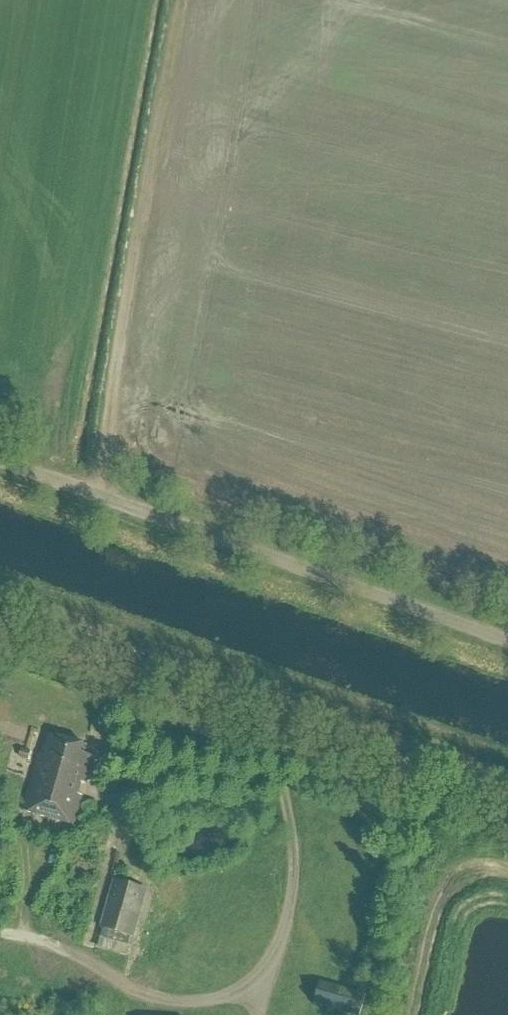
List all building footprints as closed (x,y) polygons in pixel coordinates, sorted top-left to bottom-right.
[(86,784),(94,756),(82,753),(85,745),(50,735),(44,757),(40,755),(24,810),(74,825),(82,796),(77,794),(80,783),(86,784)] [(31,761),(33,753),(23,750),(20,759),(31,761)] [(135,939),(149,891),(114,881),(100,929),(135,939)] [(126,957),(132,939),(103,931),(97,949),(126,957)] [(347,1014),(360,1014),(366,996),(322,982),(315,1005),(347,1014)]
